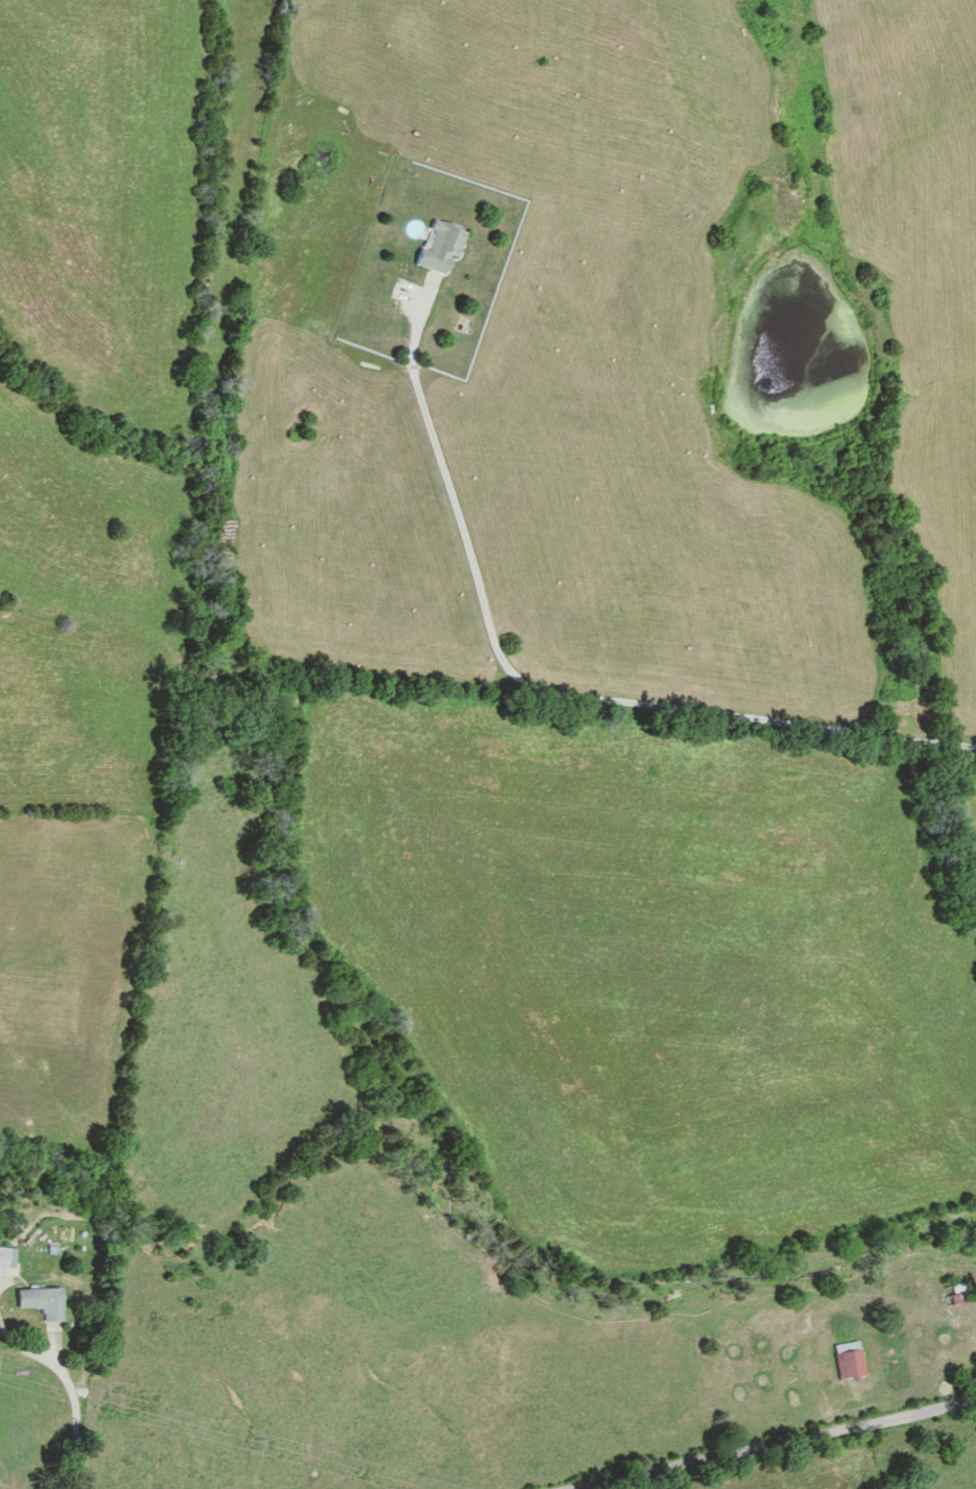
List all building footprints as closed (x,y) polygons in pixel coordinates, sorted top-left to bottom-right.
[(459,258),(467,228),(435,219),(427,249),(421,247),(416,265),(447,274),(452,256),(459,258)] [(8,1276),(9,1247),(0,1247),(0,1275),(8,1276)] [(968,1304),(965,1282),(944,1286),(947,1307),(968,1304)] [(43,1322),(63,1322),(62,1289),(17,1290),(17,1309),(43,1309),(43,1322)] [(866,1376),(859,1341),(833,1347),(840,1381),(866,1376)]
